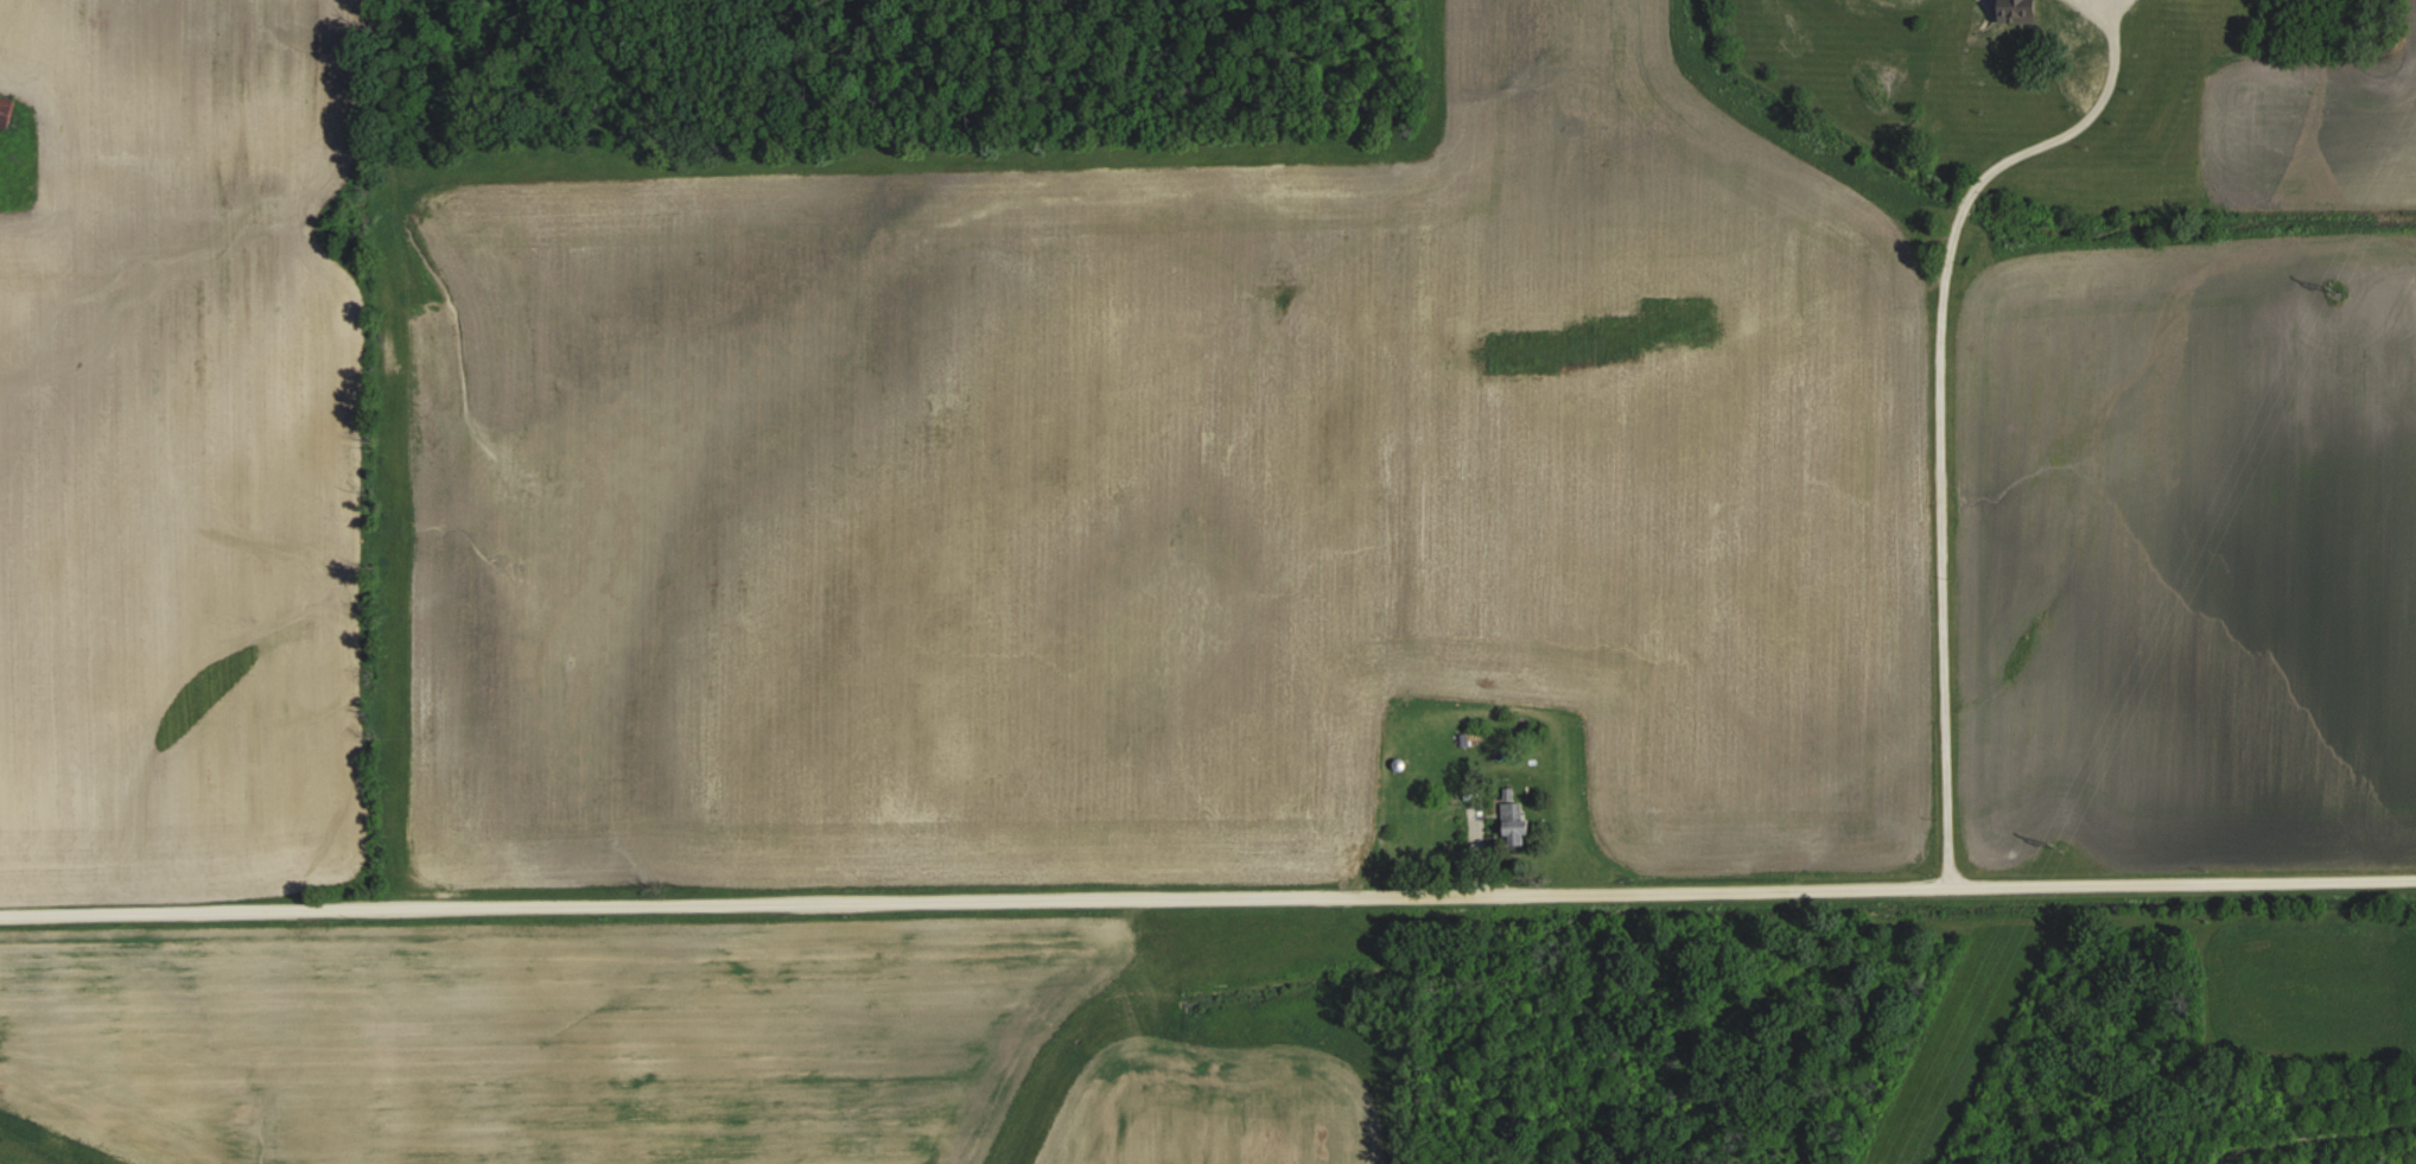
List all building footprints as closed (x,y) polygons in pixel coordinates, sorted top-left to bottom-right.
[(0,93),(0,124),(10,125),(15,95),(0,93)] [(1505,798),(1514,798),(1513,787),(1504,788),(1505,798)] [(1505,843),(1528,843),(1528,800),(1505,800),(1505,843)]
